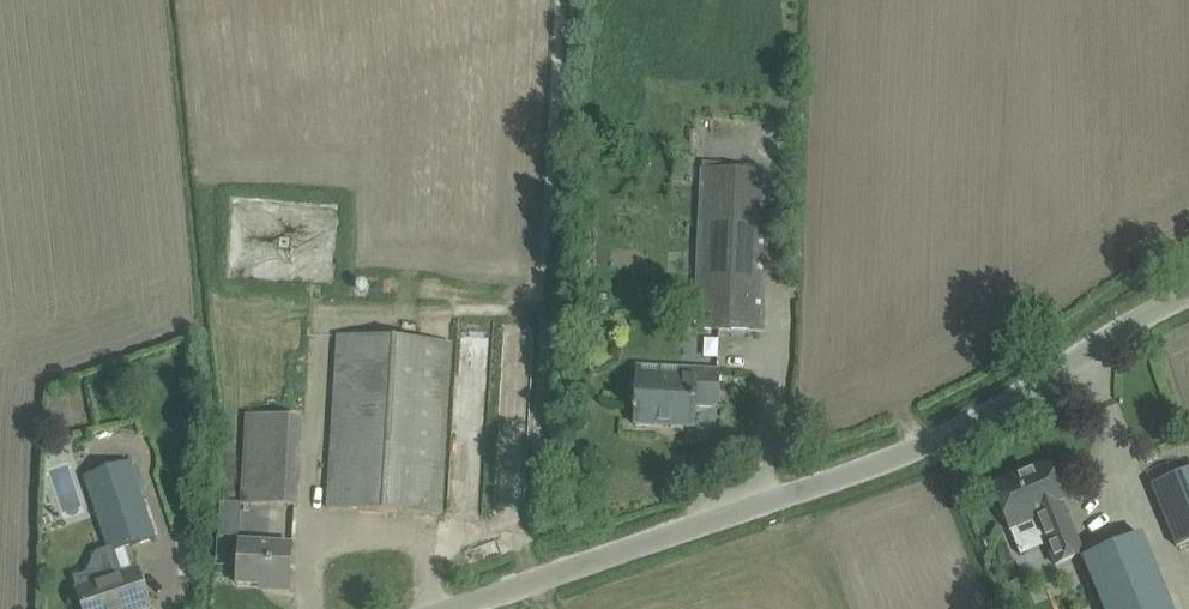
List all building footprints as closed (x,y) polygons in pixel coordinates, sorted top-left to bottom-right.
[(695,331),(762,335),(771,173),(704,170),(695,331)] [(337,336),(329,484),(327,508),(440,515),(450,343),(337,336)] [(637,369),(635,408),(633,407),(633,412),(635,412),(635,425),(694,428),(695,406),(717,407),(719,371),(696,370),(637,369)] [(246,416),(242,479),(241,503),(294,506),(299,419),(246,416)] [(81,606),(82,608),(149,608),(150,608),(137,570),(136,570),(128,547),(155,538),(129,463),(84,478),(117,576),(76,590),(81,606)] [(1035,515),(1046,542),(1069,533),(1058,506),(1064,503),(1048,463),(991,486),(1008,526),(1035,515)] [(1152,486),(1176,547),(1188,542),(1188,471),(1152,486)] [(1074,531),(1069,533),(1046,542),(1056,565),(1083,554),(1074,531)] [(1142,537),(1084,561),(1103,608),(1171,608),(1142,537)] [(239,542),(236,584),(267,586),(266,591),(288,592),(291,545),(239,542)] [(189,586),(179,587),(180,598),(190,598),(189,586)]
